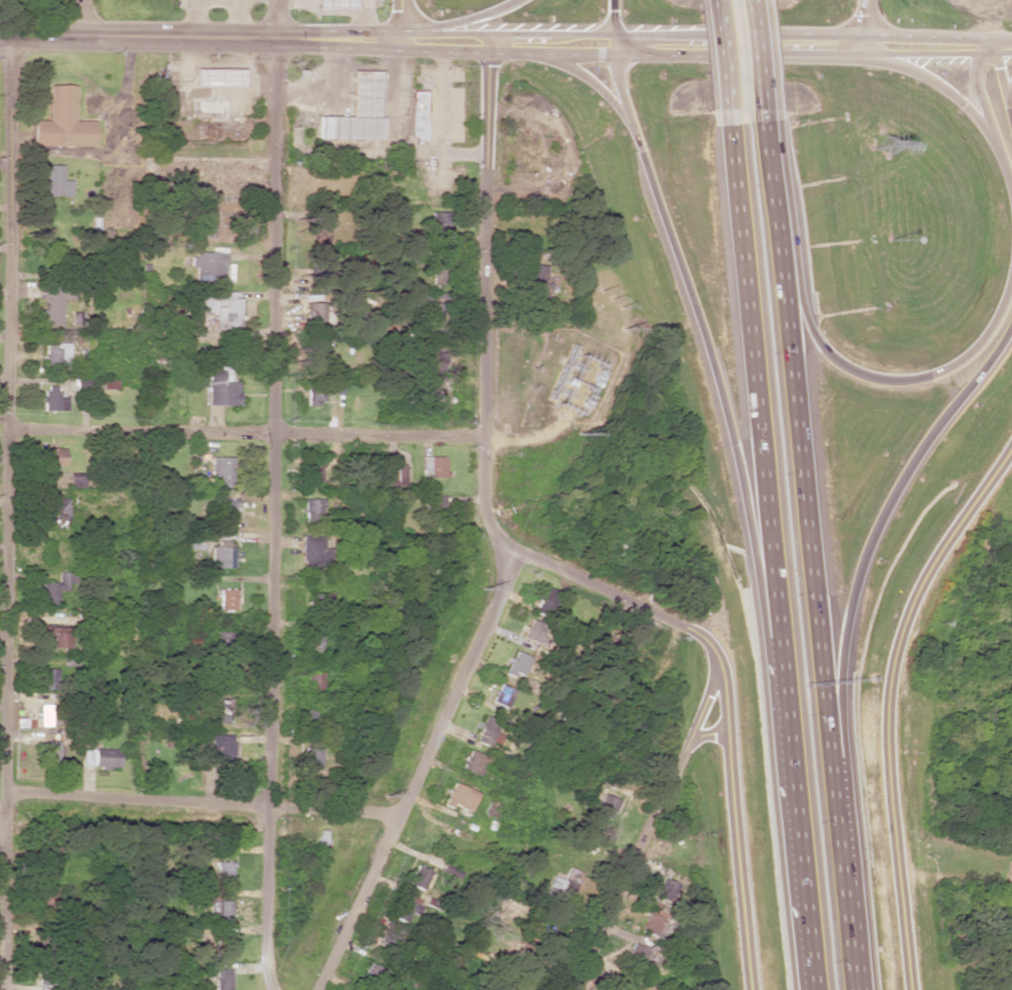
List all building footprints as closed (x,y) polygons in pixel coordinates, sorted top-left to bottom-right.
[(316,9),(352,9),(352,0),(316,0),(316,9)] [(194,87),(242,88),(243,70),(195,69),(194,87)] [(381,72),(352,71),(350,117),(320,116),(319,139),(379,140),(381,72)] [(32,146),(94,146),(94,122),(73,121),(73,85),(48,85),(48,121),(32,121),(32,146)] [(409,139),(424,139),(425,90),(410,90),(409,139)] [(61,165),(43,165),(44,196),(70,196),(69,180),(61,180),(61,165)] [(314,241),(327,240),(327,230),(334,230),(334,219),(328,219),(327,205),(318,206),(317,194),(328,194),(328,189),(336,189),(335,177),(311,178),(314,241)] [(448,212),(433,212),(433,230),(448,230),(448,212)] [(223,282),(224,248),(211,247),(211,254),(190,253),(190,267),(195,267),(195,281),(223,282)] [(309,275),(328,275),(329,254),(310,253),(309,275)] [(545,277),(546,265),(530,265),(528,299),(549,300),(550,278),(545,277)] [(215,312),(215,328),(239,328),(239,292),(221,292),(221,296),(191,297),(191,312),(215,312)] [(432,302),(432,295),(420,295),(420,314),(442,313),(441,302),(432,302)] [(325,329),(325,302),(305,302),(306,330),(325,329)] [(68,344),(44,343),(43,366),(56,366),(56,370),(67,371),(68,344)] [(308,372),(324,372),(324,350),(309,350),(308,372)] [(237,406),(238,381),(230,381),(231,365),(208,364),(207,405),(237,406)] [(100,373),(100,389),(117,389),(117,373),(100,373)] [(91,390),(91,379),(75,379),(75,390),(91,390)] [(324,383),(308,381),(305,403),(321,405),(324,383)] [(342,395),(342,381),(334,381),(334,394),(342,395)] [(67,411),(67,395),(58,395),(58,386),(43,386),(43,411),(67,411)] [(65,449),(45,448),(45,465),(65,466),(65,449)] [(445,456),(421,457),(421,477),(445,477),(445,456)] [(211,478),(216,478),(216,485),(232,486),(232,457),(211,457),(211,478)] [(321,482),(322,459),(304,459),(304,482),(321,482)] [(382,486),(404,485),(404,464),(381,465),(382,486)] [(84,477),(69,477),(69,487),(84,487),(84,477)] [(424,528),(441,529),(442,496),(426,495),(424,528)] [(67,498),(42,499),(43,524),(68,523),(67,498)] [(218,521),(232,521),(232,512),(236,512),(237,499),(219,498),(218,521)] [(320,522),(320,499),(304,499),(303,521),(320,522)] [(301,567),(328,568),(329,555),(322,554),(322,536),(301,536),(301,567)] [(234,568),(234,547),(228,547),(228,541),(217,541),(217,547),(212,547),(211,568),(234,568)] [(58,583),(42,582),(42,605),(57,605),(58,591),(67,591),(67,583),(75,583),(75,572),(58,572),(58,583)] [(532,612),(549,619),(559,594),(543,587),(532,612)] [(234,611),(235,590),(219,590),(219,610),(234,611)] [(331,594),(306,594),(306,615),(332,615),(331,594)] [(522,639),(539,644),(545,625),(528,620),(522,639)] [(67,648),(68,629),(42,627),(41,647),(67,648)] [(304,654),(321,654),(321,627),(304,627),(304,654)] [(217,648),(232,650),(234,633),(219,632),(217,648)] [(529,657),(513,652),(506,673),(522,678),(529,657)] [(57,690),(57,669),(41,669),(40,690),(57,690)] [(322,673),(306,672),(306,693),(322,693),(322,673)] [(474,741),(493,749),(499,734),(495,733),(512,690),(498,684),(474,741)] [(229,709),(220,709),(220,697),(210,698),(211,724),(230,723),(229,709)] [(40,725),(66,726),(66,705),(40,704),(40,725)] [(305,709),(305,727),(320,727),(320,709),(305,709)] [(233,763),(233,735),(209,735),(210,750),(205,750),(205,763),(233,763)] [(58,742),(43,741),(42,762),(58,762),(58,742)] [(322,747),(305,747),(304,768),(320,769),(322,747)] [(81,768),(119,769),(119,750),(82,748),(81,768)] [(460,769),(481,776),(487,758),(466,750),(460,769)] [(443,803),(467,814),(477,793),(452,782),(443,803)] [(594,814),(608,820),(616,799),(602,794),(594,814)] [(216,882),(233,882),(232,861),(215,862),(216,882)] [(430,872),(415,864),(406,883),(421,890),(430,872)] [(578,870),(566,867),(563,880),(551,877),(545,897),(569,903),(578,870)] [(679,882),(674,881),(670,904),(685,907),(691,875),(681,873),(679,882)] [(639,932),(654,937),(661,915),(662,916),(673,883),(659,878),(648,911),(647,910),(639,932)] [(56,909),(55,890),(43,890),(44,910),(56,909)] [(415,915),(420,901),(399,893),(390,917),(405,923),(409,913),(415,915)] [(231,900),(208,901),(208,921),(231,920),(231,900)] [(378,952),(393,955),(398,932),(382,929),(378,952)] [(213,937),(216,957),(232,955),(229,934),(213,937)] [(624,963),(639,969),(646,949),(632,944),(624,963)] [(364,967),(362,989),(369,989),(390,989),(392,970),(364,967)] [(231,968),(216,968),(215,989),(231,989),(231,968)]
